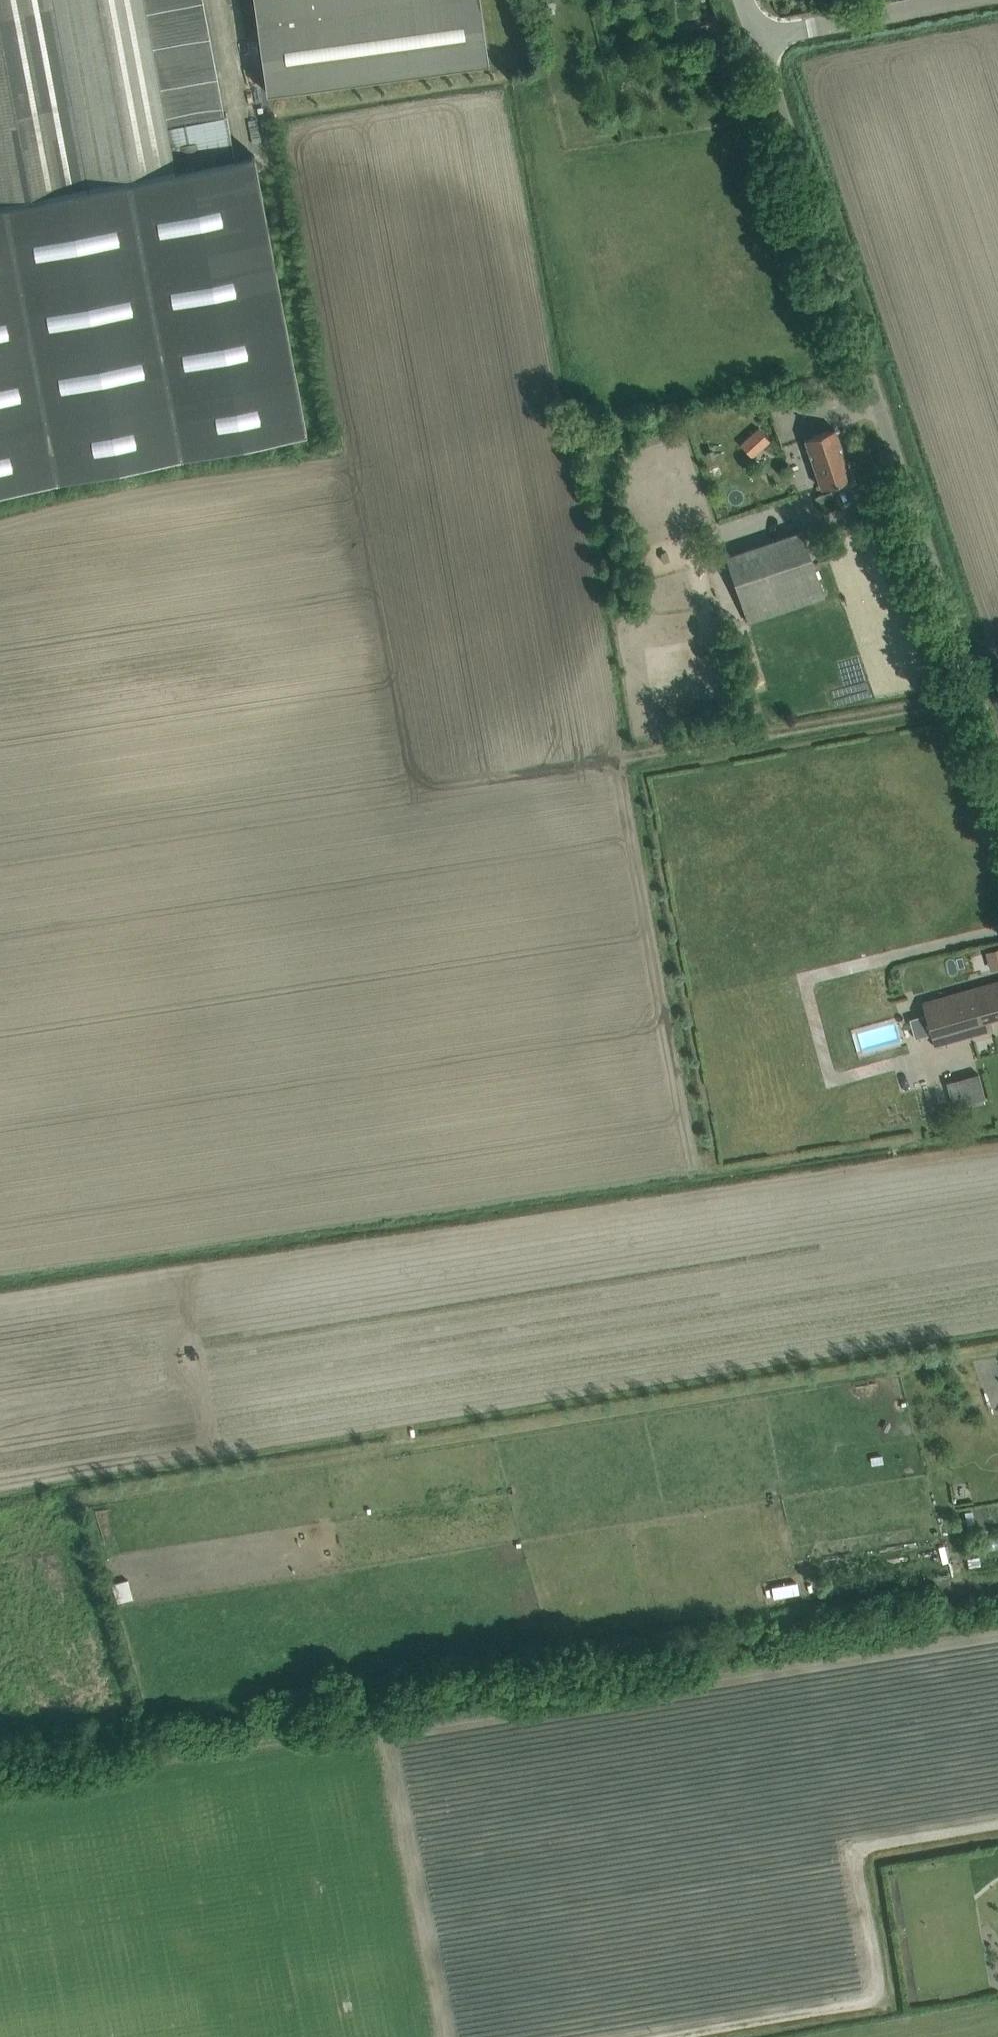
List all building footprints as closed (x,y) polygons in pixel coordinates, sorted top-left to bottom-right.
[(306,428),(243,110),(224,113),(203,0),(0,0),(0,486),(306,428)] [(267,92),(488,61),(480,0),(254,0),(267,92)] [(762,446),(769,440),(758,427),(751,434),(762,446)] [(835,428),(804,438),(821,487),(852,477),(835,428)] [(824,596),(802,530),(726,556),(748,622),(824,596)] [(921,1002),(933,1045),(993,1028),(990,1019),(997,1016),(997,980),(921,1002)] [(947,1083),(953,1106),(986,1097),(980,1074),(947,1083)] [(997,1532),(997,1506),(968,1511),(972,1536),(997,1532)]
